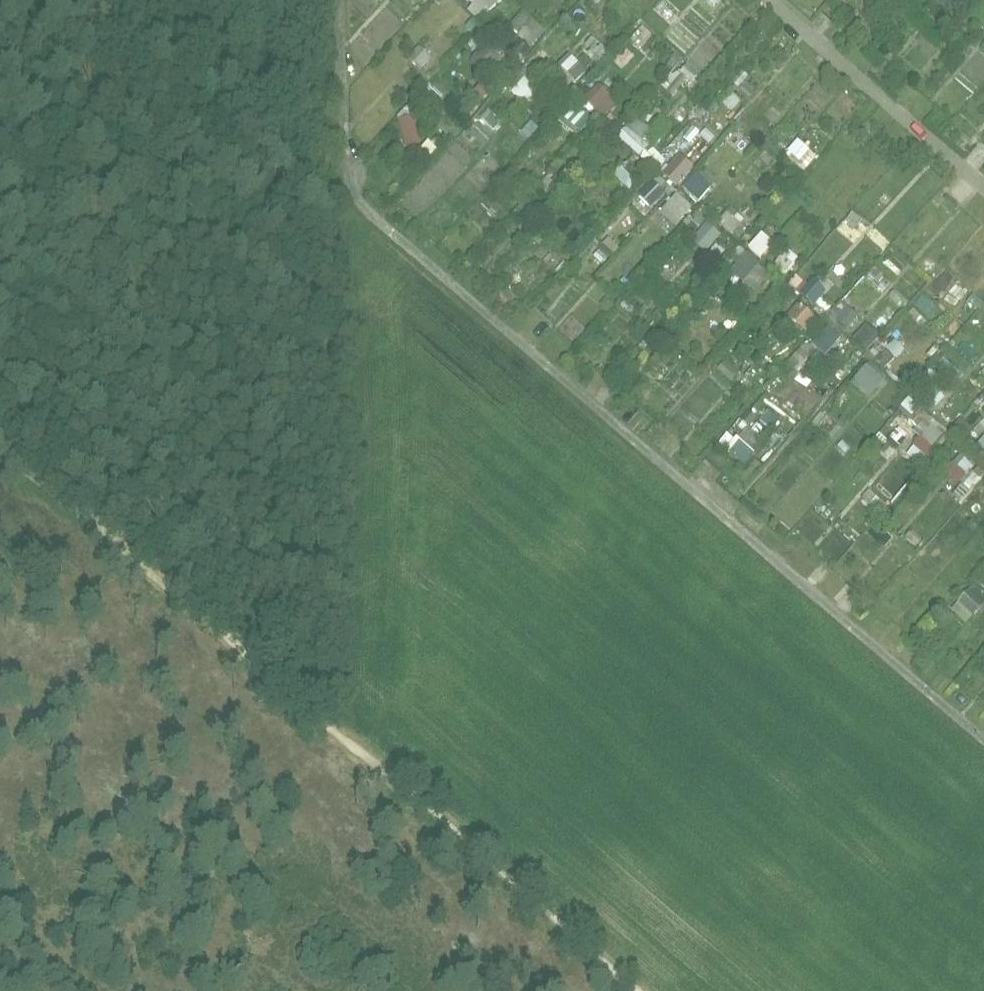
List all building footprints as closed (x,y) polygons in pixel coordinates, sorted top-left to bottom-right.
[(499,1),(498,0),(477,0),(469,9),(482,20),(499,1)] [(531,45),(546,27),(524,8),(509,26),(531,45)] [(594,37),(583,49),(597,63),(608,51),(594,37)] [(487,46),(471,59),(477,66),(493,53),(487,46)] [(570,52),(553,72),(572,88),(589,68),(570,52)] [(487,73),(500,62),(494,55),(481,65),(487,73)] [(689,62),(679,74),(674,69),(660,84),(675,97),(699,70),(689,62)] [(525,102),(538,87),(526,76),(512,92),(525,102)] [(607,88),(590,104),(603,117),(620,101),(607,88)] [(408,149),(423,143),(413,116),(398,122),(408,149)] [(644,138),(651,128),(636,116),(618,138),(658,169),(668,157),(644,138)] [(704,127),(692,119),(681,136),(693,144),(704,127)] [(786,153),(805,170),(818,155),(800,138),(786,153)] [(680,186),(697,167),(689,160),(672,180),(680,186)] [(615,175),(631,190),(644,177),(629,161),(615,175)] [(698,169),(682,185),(698,202),(714,185),(698,169)] [(639,197),(654,208),(671,186),(656,175),(639,197)] [(678,192),(659,210),(674,225),(693,207),(678,192)] [(734,233),(746,220),(731,205),(718,217),(734,233)] [(693,241),(711,251),(722,230),(705,220),(693,241)] [(749,246),(762,258),(776,242),(763,230),(749,246)] [(773,265),(785,275),(800,257),(789,247),(773,265)] [(730,270),(756,292),(773,273),(748,250),(730,270)] [(886,250),(875,265),(895,279),(906,264),(886,250)] [(883,289),(891,279),(875,265),(866,275),(883,289)] [(798,294),(818,305),(828,286),(808,275),(798,294)] [(848,328),(859,315),(841,299),(830,312),(848,328)] [(887,304),(874,320),(885,329),(899,313),(887,304)] [(810,310),(799,323),(808,331),(819,318),(810,310)] [(867,322),(854,337),(866,348),(880,333),(867,322)] [(814,345),(830,355),(844,334),(828,324),(814,345)] [(800,418),(822,398),(800,375),(820,356),(808,344),(767,382),(800,418)] [(944,358),(939,369),(957,378),(962,368),(944,358)] [(868,397),(888,378),(871,361),(851,380),(868,397)] [(930,369),(922,380),(935,389),(943,378),(930,369)] [(899,408),(911,417),(921,404),(909,395),(899,408)] [(744,463),(784,422),(771,409),(760,419),(753,413),(724,443),(744,463)] [(908,452),(919,463),(946,437),(926,417),(914,428),(923,437),(908,452)] [(961,455),(947,473),(960,483),(953,492),(963,499),(983,472),(961,455)] [(881,511),(889,502),(871,487),(863,497),(881,511)] [(983,608),(983,601),(973,587),(951,604),(965,623),(983,608)]
